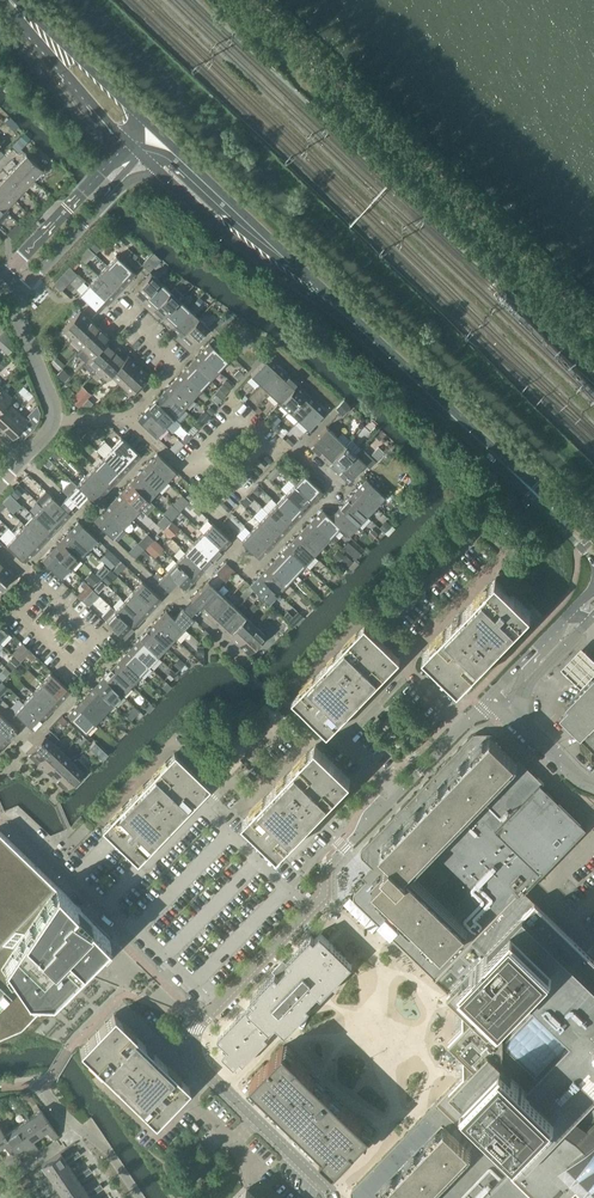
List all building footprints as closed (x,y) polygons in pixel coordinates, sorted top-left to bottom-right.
[(24,133),(12,146),(18,152),(30,139),(24,133)] [(17,164),(34,180),(44,169),(27,153),(17,164)] [(8,173),(25,190),(34,180),(17,164),(8,173)] [(15,199),(25,190),(8,173),(0,182),(0,185),(15,199)] [(6,209),(15,199),(0,185),(0,204),(6,209)] [(11,228),(7,233),(12,239),(17,234),(11,228)] [(100,236),(90,246),(96,252),(106,242),(100,236)] [(107,264),(126,282),(135,272),(116,255),(107,264)] [(79,256),(70,264),(75,268),(83,260),(82,259),(79,256)] [(148,258),(143,264),(150,270),(156,265),(148,258)] [(98,274),(117,291),(126,282),(107,264),(98,274)] [(70,265),(64,272),(72,279),(78,272),(70,265)] [(143,300),(161,281),(151,272),(133,291),(143,300)] [(89,283),(108,301),(117,291),(98,274),(89,283)] [(153,309),(170,290),(161,281),(143,300),(153,309)] [(108,301),(89,283),(80,293),(98,311),(108,301)] [(170,290),(153,309),(162,318),(179,299),(184,295),(174,286),(170,290)] [(201,296),(195,303),(199,306),(205,299),(201,296)] [(179,299),(162,318),(172,326),(189,308),(179,299)] [(181,335),(198,317),(189,308),(172,326),(181,335)] [(73,337),(90,319),(80,309),(63,328),(73,337)] [(198,317),(181,335),(191,345),(208,326),(198,317)] [(82,346),(99,328),(90,319),(73,337),(82,346)] [(217,323),(211,328),(218,335),(223,330),(224,329),(217,323)] [(99,328),(82,346),(91,355),(92,355),(105,341),(109,337),(99,328)] [(115,350),(105,341),(92,355),(91,355),(87,359),(97,368),(115,350)] [(201,352),(219,370),(228,360),(210,343),(201,352)] [(115,350),(97,368),(107,378),(111,373),(124,359),(115,350)] [(219,370),(201,352),(192,361),(210,379),(219,370)] [(121,382),(138,364),(128,354),(124,359),(111,373),(121,382)] [(56,356),(51,361),(59,369),(65,364),(56,356)] [(261,384),(278,365),(268,356),(251,375),(261,384)] [(210,379),(192,361),(183,371),(201,388),(210,379)] [(138,364),(121,382),(130,391),(148,373),(138,364)] [(270,393),(288,374),(278,365),(261,384),(270,393)] [(63,368),(57,374),(65,381),(71,375),(63,368)] [(201,388),(183,371),(174,380),(192,398),(201,388)] [(149,373),(144,379),(147,382),(150,380),(153,376),(149,373)] [(288,374),(270,393),(280,402),(297,383),(288,374)] [(227,379),(220,387),(226,393),(231,388),(234,385),(227,379)] [(192,398),(174,380),(165,389),(183,407),(192,398)] [(289,410),(307,392),(297,383),(280,402),(289,410)] [(24,385),(19,391),(23,395),(28,390),(24,385)] [(91,394),(83,386),(72,397),(79,405),(91,394)] [(8,401),(9,402),(13,397),(2,388),(0,390),(0,410),(8,401)] [(67,389),(62,394),(68,400),(73,394),(67,389)] [(156,398),(174,416),(183,407),(165,389),(156,398)] [(220,389),(212,397),(218,402),(225,394),(220,389)] [(299,419),(316,401),(307,392),(289,410),(299,419)] [(93,394),(88,399),(93,404),(98,398),(93,394)] [(174,416),(156,398),(147,408),(165,425),(174,416)] [(340,403),(335,409),(339,413),(343,416),(352,407),(350,405),(348,403),(344,399),(340,403)] [(18,411),(9,402),(8,401),(0,410),(0,426),(2,428),(18,411)] [(316,401),(299,419),(309,428),(326,410),(316,401)] [(211,405),(207,410),(211,415),(216,409),(211,405)] [(165,425),(147,408),(137,417),(155,435),(165,425)] [(18,411),(2,428),(13,437),(29,420),(18,411)] [(205,411),(202,415),(207,419),(210,415),(205,411)] [(369,423),(358,434),(362,438),(373,426),(369,423)] [(319,454),(336,436),(326,426),(309,445),(319,454)] [(100,427),(97,431),(101,436),(105,432),(100,427)] [(375,428),(368,435),(370,437),(377,430),(375,428)] [(83,430),(80,434),(87,440),(91,437),(83,430)] [(67,438),(67,439),(72,444),(77,439),(71,434),(67,438)] [(336,436),(319,454),(328,463),(346,444),(336,436)] [(112,447),(131,464),(140,454),(122,437),(112,447)] [(290,437),(287,440),(293,445),(295,443),(290,437)] [(105,440),(96,449),(104,456),(122,474),(131,464),(112,447),(105,440)] [(338,472),(355,453),(346,444),(328,463),(338,472)] [(361,447),(355,453),(338,472),(348,481),(365,463),(370,467),(376,460),(361,447)] [(381,447),(374,454),(378,459),(386,451),(381,447)] [(57,448),(51,455),(56,460),(62,453),(57,448)] [(148,463),(167,480),(176,470),(158,453),(148,463)] [(95,466),(113,483),(122,474),(104,456),(95,466)] [(48,458),(43,463),(48,467),(53,462),(48,458)] [(139,472),(158,490),(167,480),(148,463),(139,472)] [(113,483),(95,466),(86,475),(104,492),(113,483)] [(275,467),(266,476),(272,481),(280,472),(275,467)] [(158,490),(139,472),(130,481),(149,499),(158,490)] [(295,483),(313,501),(322,491),(304,473),(295,483)] [(104,492),(86,475),(77,484),(87,494),(87,495),(95,502),(104,492)] [(77,484),(72,479),(62,489),(68,494),(65,497),(60,503),(70,512),(76,506),(87,495),(87,494),(77,484)] [(357,488),(376,506),(385,496),(367,479),(357,488)] [(149,499),(130,481),(122,491),(140,508),(145,513),(154,504),(149,499)] [(286,493),(304,510),(313,501),(295,483),(286,493)] [(263,490),(257,485),(252,491),(258,496),(263,490)] [(17,488),(11,494),(17,499),(22,493),(17,488)] [(376,506),(357,488),(348,498),(367,515),(376,506)] [(112,500),(131,517),(140,508),(122,491),(112,500)] [(190,492),(185,498),(189,501),(194,496),(190,492)] [(277,502),(296,519),(304,510),(286,493),(277,502)] [(42,505),(61,523),(70,512),(60,503),(52,495),(42,505)] [(183,496),(174,506),(179,511),(189,502),(183,496)] [(198,501),(194,496),(190,501),(191,502),(194,505),(198,501)] [(251,502),(246,497),(240,504),(245,508),(251,502)] [(367,515),(348,498),(340,507),(358,525),(367,515)] [(131,517),(112,500),(104,509),(122,527),(131,517)] [(191,502),(187,506),(191,510),(195,506),(194,505),(191,502)] [(268,511),(287,529),(296,519),(277,502),(268,511)] [(33,515),(52,532),(61,523),(42,505),(33,515)] [(174,507),(166,516),(171,520),(179,512),(174,507)] [(340,507),(331,517),(330,517),(340,526),(349,534),(358,525),(340,507)] [(313,518),(331,536),(340,526),(330,517),(331,517),(322,508),(313,518)] [(122,527),(104,509),(94,519),(112,536),(122,527)] [(287,529),(268,511),(260,521),(278,538),(287,529)] [(25,524),(43,541),(52,532),(33,515),(25,524)] [(164,515),(157,523),(162,529),(170,521),(164,515)] [(188,522),(181,515),(174,523),(181,529),(188,522)] [(331,536),(313,518),(304,528),(322,545),(331,536)] [(79,520),(69,530),(88,548),(97,538),(85,526),(79,520)] [(171,521),(163,530),(170,537),(179,528),(171,521)] [(251,530),(269,548),(278,538),(260,521),(251,530)] [(387,521),(382,528),(387,532),(392,526),(387,521)] [(203,532),(222,550),(231,540),(212,522),(203,532)] [(43,541),(25,524),(16,534),(34,551),(43,541)] [(322,545),(304,528),(295,537),(313,554),(322,545)] [(375,529),(370,535),(375,540),(380,534),(375,529)] [(88,548),(69,530),(69,531),(60,540),(79,557),(88,548)] [(269,548),(251,530),(241,540),(260,558),(269,548)] [(222,550),(203,532),(194,542),(213,559),(222,550)] [(146,533),(138,542),(144,548),(153,539),(146,533)] [(34,551),(16,534),(7,543),(25,561),(34,551)] [(313,554),(295,537),(286,546),(305,564),(313,554)] [(52,549),(70,566),(79,557),(60,540),(52,549)] [(163,549),(154,540),(145,549),(154,558),(163,549)] [(213,559),(194,542),(185,551),(204,568),(213,559)] [(134,545),(128,551),(135,558),(141,551),(134,545)] [(305,564),(286,546),(277,556),(296,573),(305,564)] [(119,559),(109,548),(100,558),(110,568),(119,559)] [(357,548),(352,554),(358,560),(364,554),(357,548)] [(70,566),(52,549),(42,559),(61,576),(70,566)] [(144,550),(137,557),(142,562),(149,555),(144,550)] [(339,550),(334,555),(341,561),(346,556),(339,550)] [(177,561),(195,578),(204,568),(185,551),(177,561)] [(346,556),(341,561),(349,569),(355,562),(347,555),(346,556)] [(296,573),(277,556),(268,565),(287,583),(296,573)] [(195,578),(177,561),(168,570),(178,580),(186,588),(195,578)] [(220,571),(219,572),(228,580),(236,571),(227,563),(220,571)] [(0,568),(0,588),(14,573),(4,564),(0,568)] [(287,583),(268,565),(259,575),(278,592),(287,583)] [(169,590),(178,580),(168,570),(162,576),(157,571),(154,575),(169,590)] [(99,579),(91,571),(84,579),(92,586),(99,579)] [(113,578),(108,572),(102,578),(108,584),(113,578)] [(326,574),(322,579),(328,585),(333,580),(326,574)] [(278,592),(259,575),(250,584),(269,602),(278,592)] [(459,686),(476,668),(531,611),(496,577),(423,652),(459,686)] [(311,579),(307,583),(314,589),(318,585),(311,579)] [(102,581),(95,589),(99,593),(107,585),(102,581)] [(133,591),(152,608),(161,598),(142,581),(133,591)] [(201,608),(218,590),(209,581),(191,599),(201,608)] [(92,589),(84,582),(81,586),(83,588),(76,596),(81,601),(92,589)] [(98,595),(92,589),(81,601),(87,607),(98,595)] [(210,617),(228,599),(218,590),(201,608),(202,609),(210,617)] [(125,600),(143,617),(152,608),(133,591),(125,600)] [(374,606),(378,601),(374,597),(369,602),(374,606)] [(189,602),(183,608),(174,617),(174,618),(184,627),(190,621),(195,626),(198,622),(193,618),(194,617),(199,612),(202,609),(201,608),(191,599),(189,602)] [(228,599),(210,617),(220,626),(237,608),(228,599)] [(143,617),(125,600),(115,610),(134,627),(143,617)] [(376,608),(380,612),(384,608),(380,604),(376,608)] [(115,610),(111,605),(102,615),(125,637),(134,627),(115,610)] [(229,635),(247,617),(237,608),(220,626),(229,635)] [(275,609),(270,614),(273,618),(277,618),(280,614),(275,609)] [(157,619),(175,637),(184,627),(174,618),(174,617),(166,610),(157,619)] [(239,644),(256,626),(247,617),(229,635),(239,644)] [(175,637),(157,619),(148,629),(167,646),(175,637)] [(0,624),(0,643),(3,646),(12,636),(0,624)] [(365,624),(322,668),(292,699),(328,733),(400,658),(365,624)] [(256,626),(239,644),(248,653),(266,635),(256,626)] [(139,638),(158,655),(167,646),(148,629),(139,638)] [(130,648),(149,665),(158,655),(139,638),(130,648)] [(22,643),(11,654),(20,662),(30,651),(22,643)] [(149,665),(130,648),(121,657),(140,674),(149,665)] [(19,663),(13,657),(6,664),(12,670),(19,663)] [(121,657),(112,666),(131,684),(140,674),(121,657)] [(30,662),(25,658),(20,663),(25,668),(30,662)] [(180,658),(175,664),(181,670),(186,664),(180,658)] [(103,676),(122,693),(131,684),(112,666),(103,676)] [(5,667),(0,672),(0,679),(2,681),(10,672),(5,667)] [(173,670),(168,676),(172,680),(178,674),(173,670)] [(42,682),(60,700),(70,690),(51,673),(42,682)] [(94,685),(113,703),(122,693),(103,676),(94,685)] [(2,682),(0,684),(0,698),(1,698),(9,689),(2,682)] [(33,692),(52,709),(60,700),(42,682),(33,692)] [(113,703),(94,685),(86,695),(104,712),(113,703)] [(52,709),(33,692),(24,701),(43,719),(52,709)] [(104,712),(86,695),(77,704),(95,721),(104,712)] [(43,719),(24,701),(15,711),(34,729),(43,719)] [(95,721),(77,704),(67,714),(86,731),(95,721)] [(131,709),(127,715),(132,720),(137,715),(131,709)] [(0,713),(0,732),(8,739),(17,729),(0,713)] [(63,715),(58,721),(64,726),(69,721),(64,716),(63,715)] [(27,752),(37,761),(54,743),(59,737),(49,728),(27,752)] [(576,1183),(588,1195),(584,1197),(593,1197),(593,960),(523,892),(586,826),(577,817),(543,784),(544,782),(504,743),(502,745),(494,738),(475,738),(370,848),(370,860),(377,867),(378,872),(381,876),(375,882),(369,888),(369,899),(385,915),(374,926),(372,925),(375,928),(381,934),(385,938),(388,940),(391,943),(388,940),(393,935),(451,991),(452,990),(465,990),(470,995),(463,1003),(475,1015),(452,1039),(467,1053),(467,1061),(473,1067),(473,1084),(469,1089),(463,1089),(361,1194),(366,1197),(562,1197),(576,1183)] [(64,751),(55,743),(54,743),(37,761),(46,770),(64,751)] [(351,778),(331,759),(315,744),(243,819),(278,853),(351,778)] [(103,747),(98,753),(103,758),(108,752),(103,747)] [(56,779),(73,760),(64,751),(46,770),(56,779)] [(102,828),(137,862),(209,787),(174,753),(102,828)] [(73,760),(56,779),(66,788),(72,781),(77,785),(91,769),(77,756),(73,760)] [(0,831),(0,1035),(21,1027),(77,968),(109,936),(0,831)] [(240,1061),(244,1064),(269,1038),(266,1035),(276,1024),(286,1033),(353,963),(320,932),(314,938),(311,935),(286,961),(290,965),(279,976),(276,972),(250,998),(253,1001),(217,1038),(228,1049),(222,1055),(234,1067),(240,1061)] [(114,1013),(84,1044),(80,1048),(155,1121),(189,1085),(114,1013)] [(285,1044),(249,1082),(250,1081),(252,1079),(324,1149),(321,1152),(337,1168),(374,1131),(285,1044)] [(31,1095),(17,1097),(20,1105),(33,1099),(31,1095)] [(29,1117),(40,1134),(47,1129),(53,1138),(58,1134),(41,1109),(29,1117)] [(17,1125),(34,1151),(38,1148),(32,1139),(40,1134),(29,1117),(17,1125)] [(199,1126),(196,1123),(195,1122),(191,1126),(195,1130),(199,1126)] [(34,1151),(17,1125),(5,1133),(4,1133),(16,1150),(23,1145),(29,1154),(34,1151)] [(4,1143),(10,1152),(14,1149),(15,1150),(16,1150),(4,1133),(5,1133),(0,1126),(0,1146),(4,1143)] [(72,1154),(75,1158),(81,1154),(78,1149),(72,1154)] [(66,1160),(65,1158),(61,1151),(42,1164),(48,1172),(66,1160)] [(53,1181),(72,1168),(68,1162),(75,1158),(72,1154),(65,1158),(66,1160),(48,1172),(53,1181)] [(83,1171),(86,1175),(92,1170),(90,1166),(83,1171)] [(72,1168),(53,1181),(59,1189),(78,1177),(76,1175),(72,1168)] [(65,1197),(83,1185),(79,1179),(86,1175),(83,1171),(76,1175),(78,1177),(59,1189),(65,1197)] [(32,1181),(28,1174),(19,1180),(24,1187),(32,1181)] [(94,1187),(97,1191),(104,1187),(101,1183),(94,1187)] [(65,1197),(83,1197),(89,1194),(88,1192),(83,1185),(65,1197)] [(90,1196),(97,1191),(94,1187),(88,1192),(89,1194),(83,1197),(92,1197),(90,1196)] [(247,1187),(237,1197),(259,1197),(247,1187)]
